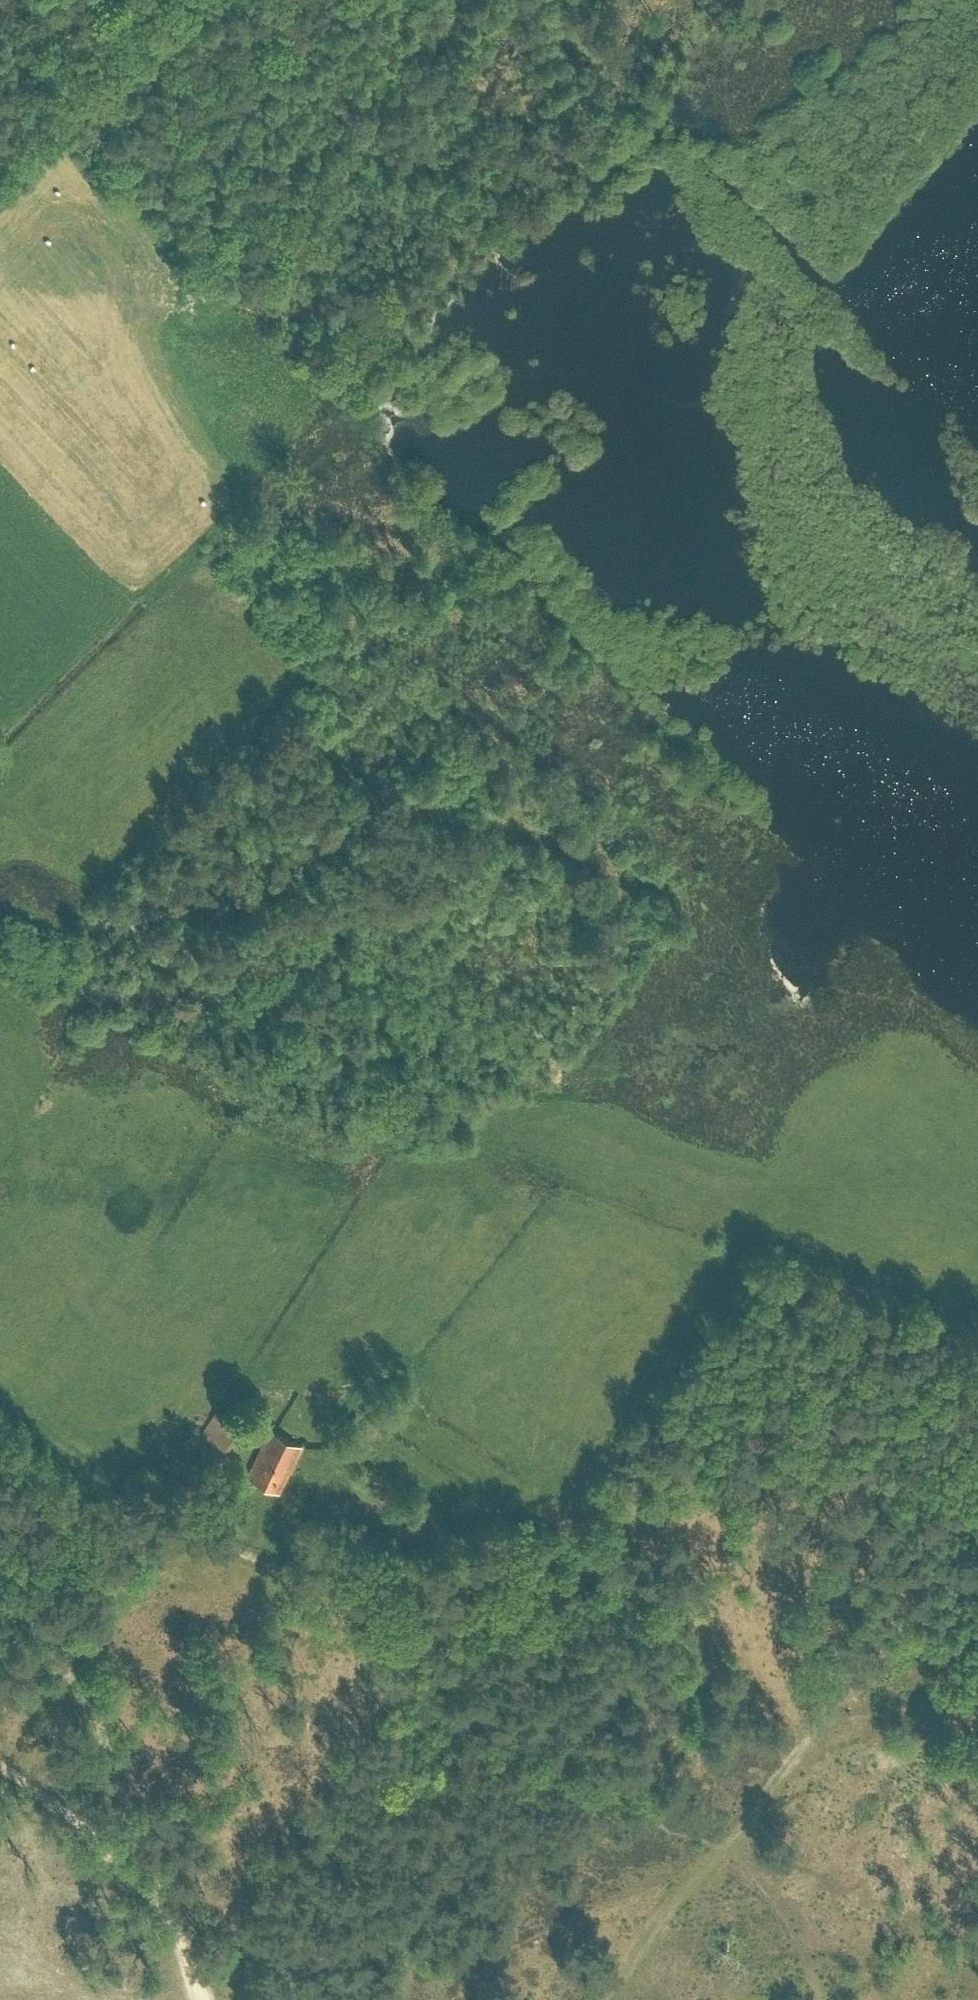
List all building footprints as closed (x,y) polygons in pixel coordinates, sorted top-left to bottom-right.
[(242,1441),(230,1491),(249,1496),(261,1446),(242,1441)]
